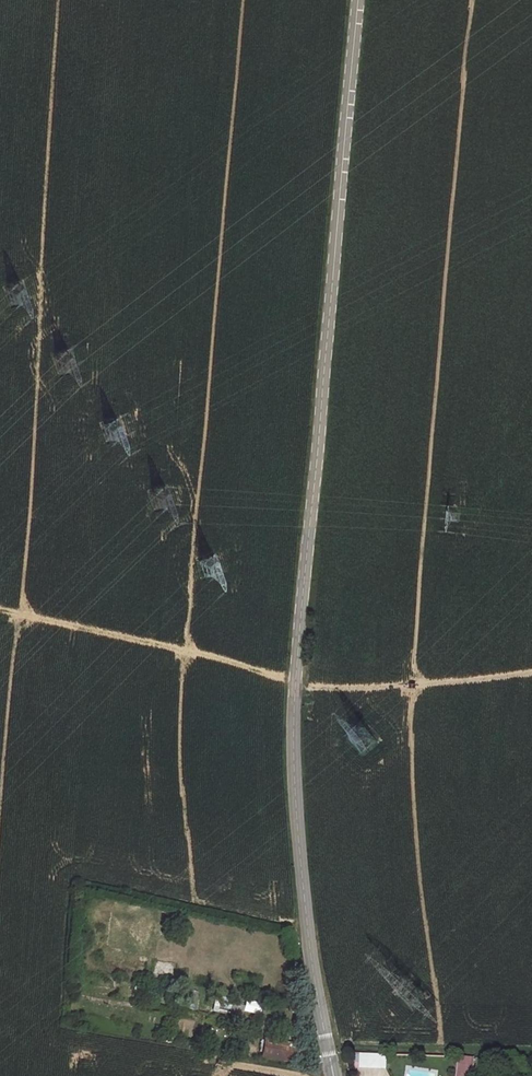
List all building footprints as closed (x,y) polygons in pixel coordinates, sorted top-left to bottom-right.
[(299,1045),(266,1040),(263,1057),(296,1063),(299,1045)] [(385,1053),(354,1053),(354,1067),(385,1067),(385,1053)] [(474,1056),(455,1056),(454,1075),(474,1075),(474,1056)]
